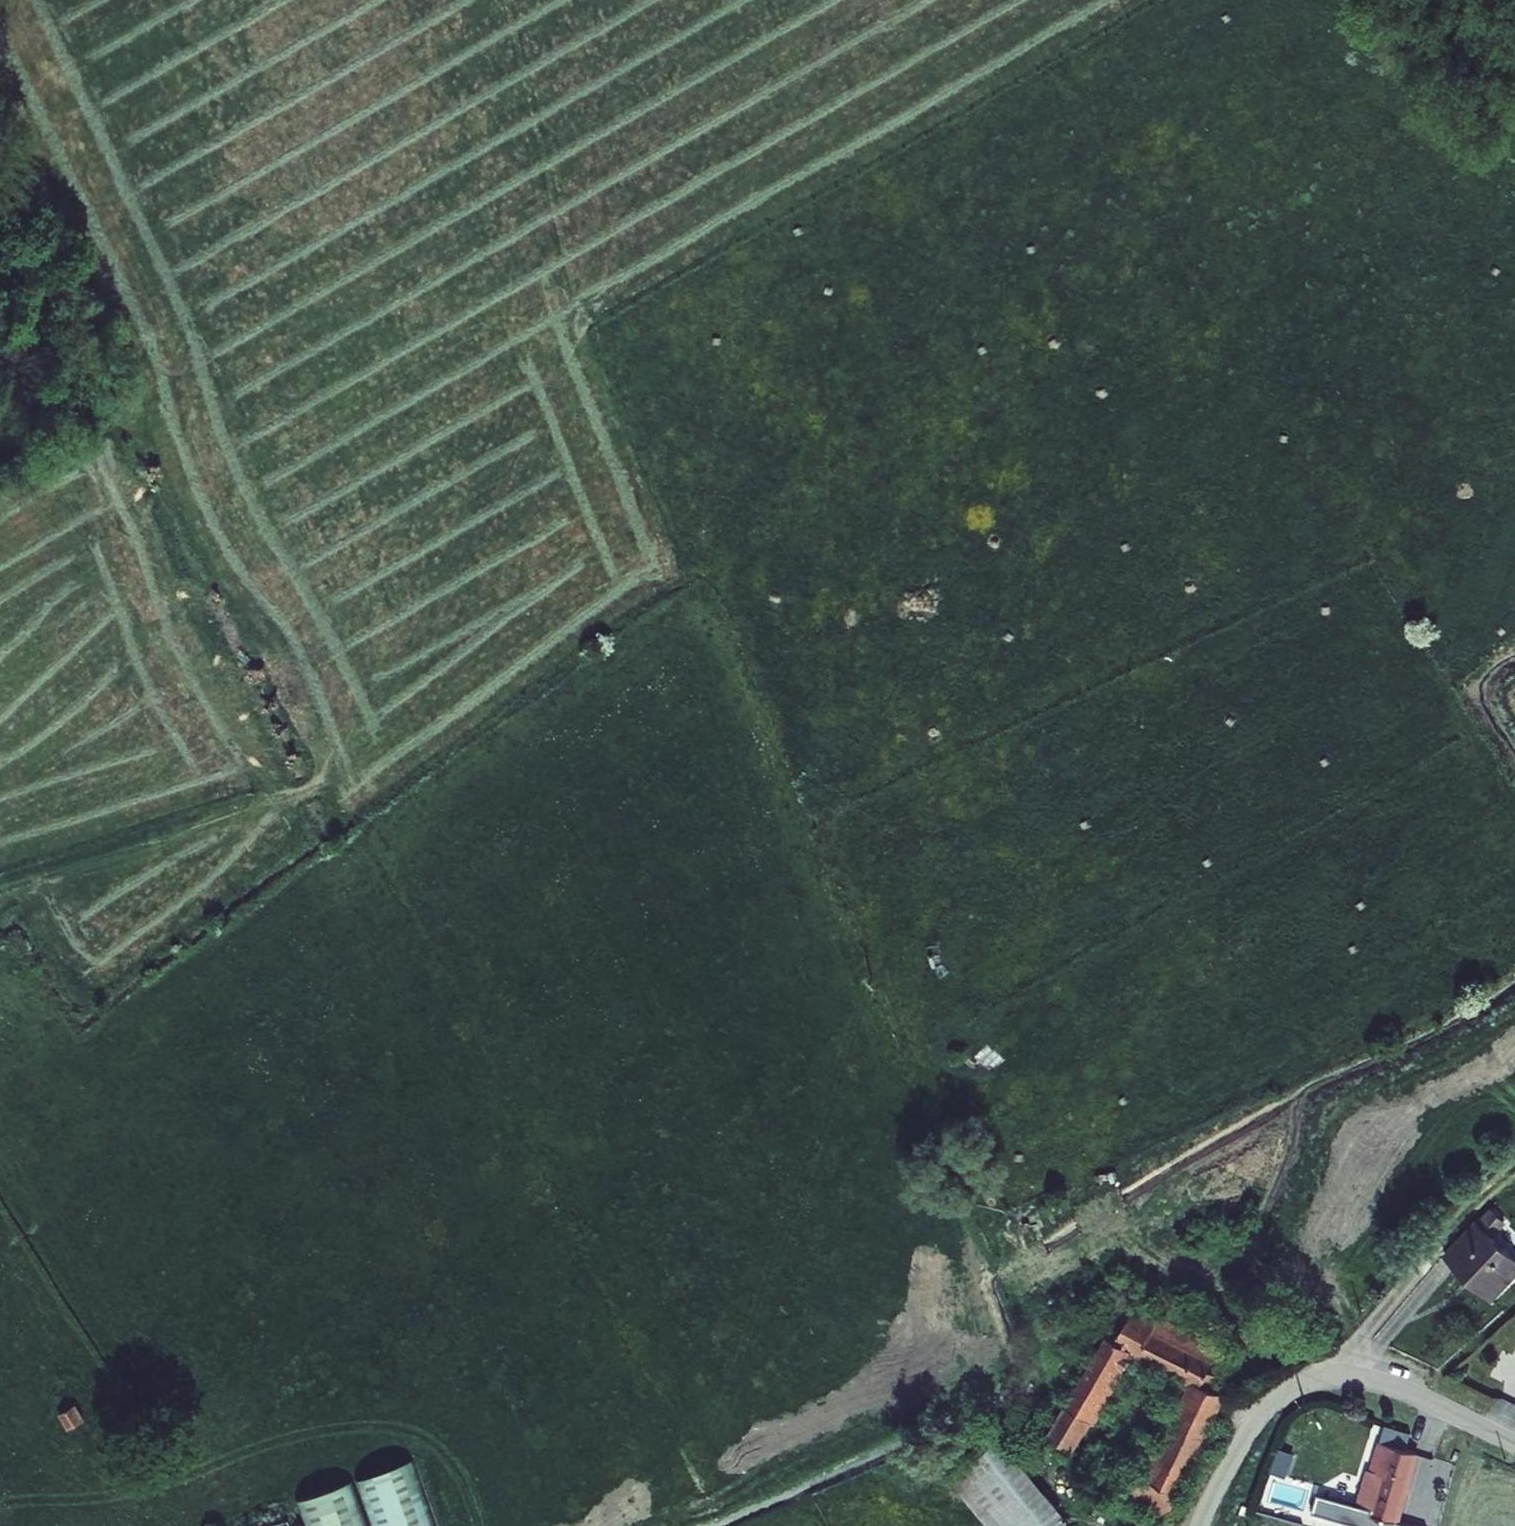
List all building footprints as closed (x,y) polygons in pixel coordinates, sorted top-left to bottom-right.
[(1449,1249),(1489,1295),(1514,1273),(1514,1258),(1492,1232),(1504,1221),(1494,1210),(1449,1249)] [(1108,1328),(1056,1414),(1074,1437),(1131,1340),(1199,1377),(1161,1448),(1151,1442),(1128,1484),(1169,1509),(1221,1387),(1211,1379),(1218,1366),(1208,1361),(1213,1349),(1203,1344),(1209,1334),(1180,1317),(1172,1327),(1157,1319),(1160,1314),(1137,1300),(1116,1333),(1108,1328)] [(1380,1412),(1358,1495),(1392,1505),(1409,1446),(1402,1433),(1406,1418),(1380,1412)] [(1005,1427),(954,1468),(1001,1525),(1084,1525),(1005,1427)] [(1432,1448),(1423,1445),(1420,1455),(1430,1457),(1432,1448)] [(416,1467),(300,1507),(307,1525),(437,1525),(416,1467)] [(1392,1505),(1387,1522),(1401,1525),(1418,1525),(1422,1513),(1392,1505)] [(291,1517),(259,1525),(294,1525),(291,1517)]
